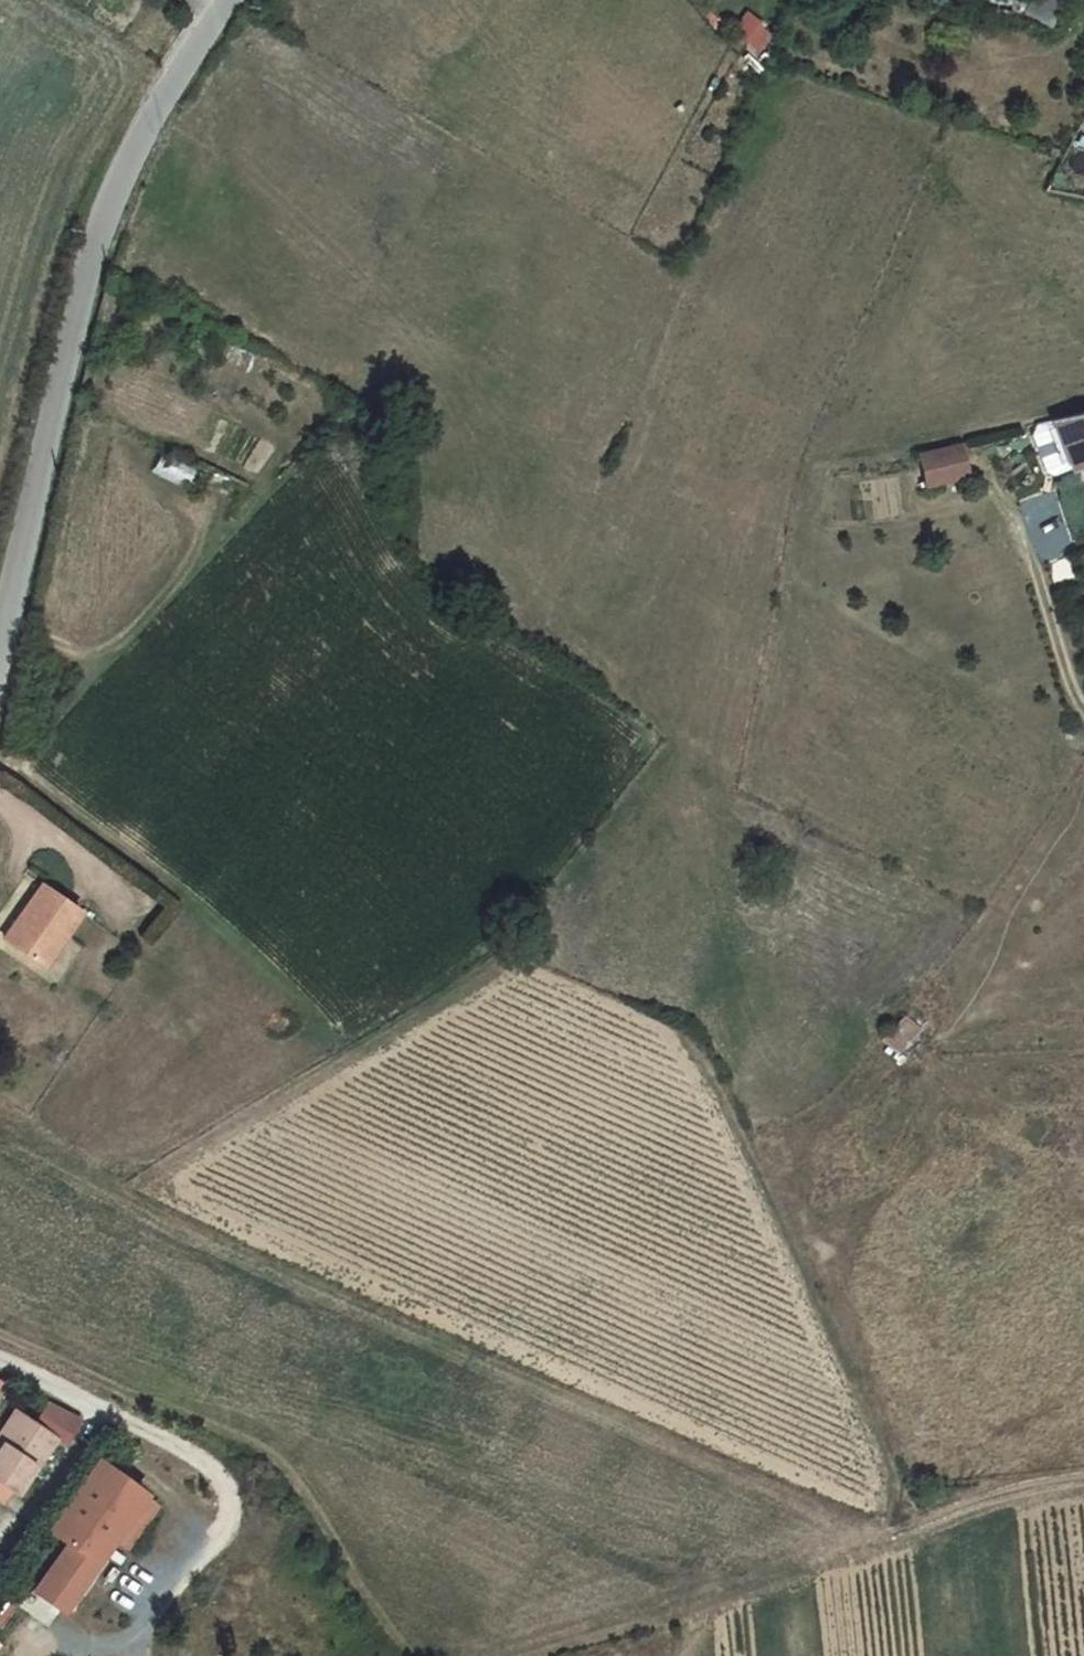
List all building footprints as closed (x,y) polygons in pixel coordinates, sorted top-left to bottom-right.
[(761,43),(771,32),(752,15),(742,25),(761,43)] [(1058,429),(1072,466),(1082,463),(1083,462),(1083,423),(1058,429)] [(966,451),(926,460),(933,490),(973,480),(966,451)] [(76,919),(40,891),(1,945),(40,974),(76,919)] [(51,1413),(36,1434),(53,1452),(62,1459),(81,1433),(51,1413)] [(53,1452),(36,1434),(18,1421),(0,1446),(0,1498),(9,1504),(13,1507),(17,1501),(23,1493),(53,1452)] [(140,1510),(94,1475),(40,1544),(57,1557),(31,1591),(23,1601),(52,1624),(109,1549),(134,1517),(140,1510)] [(23,1493),(17,1501),(22,1505),(28,1497),(23,1493)] [(0,1498),(0,1514),(1,1515),(9,1504),(0,1498)] [(146,1526),(134,1517),(109,1549),(121,1559),(146,1526)] [(57,1557),(40,1544),(14,1578),(31,1591),(57,1557)]
